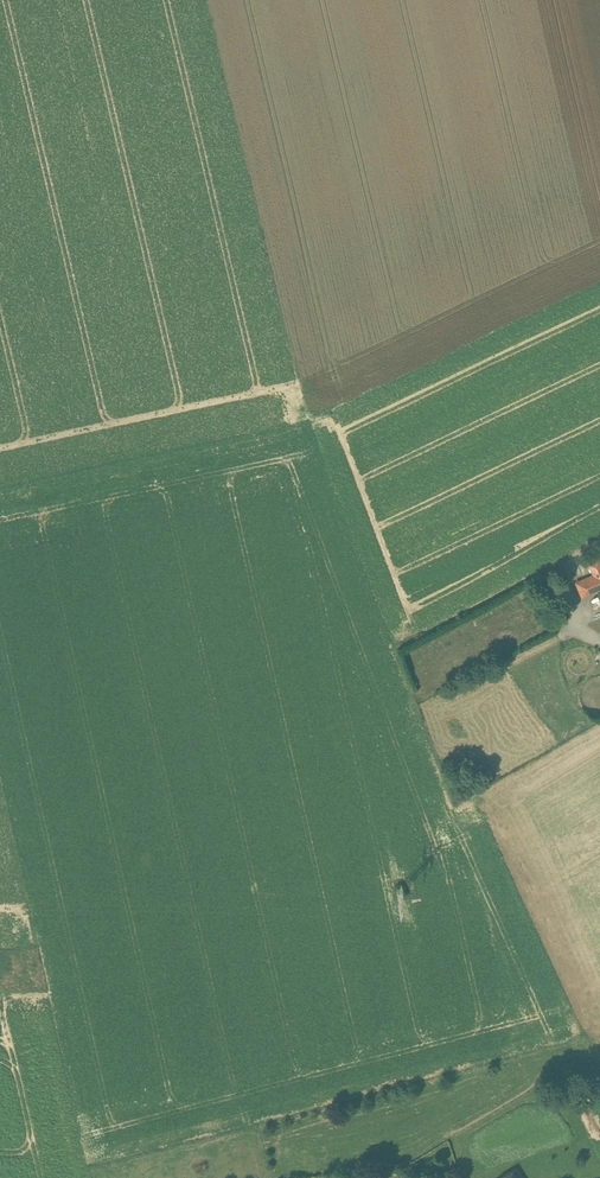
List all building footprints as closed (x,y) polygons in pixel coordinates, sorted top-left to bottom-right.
[(595,560),(589,563),(594,575),(599,589),(599,571),(595,560)] [(594,575),(576,582),(582,596),(599,589),(594,575)] [(499,1177),(523,1177),(517,1168),(499,1177)]
